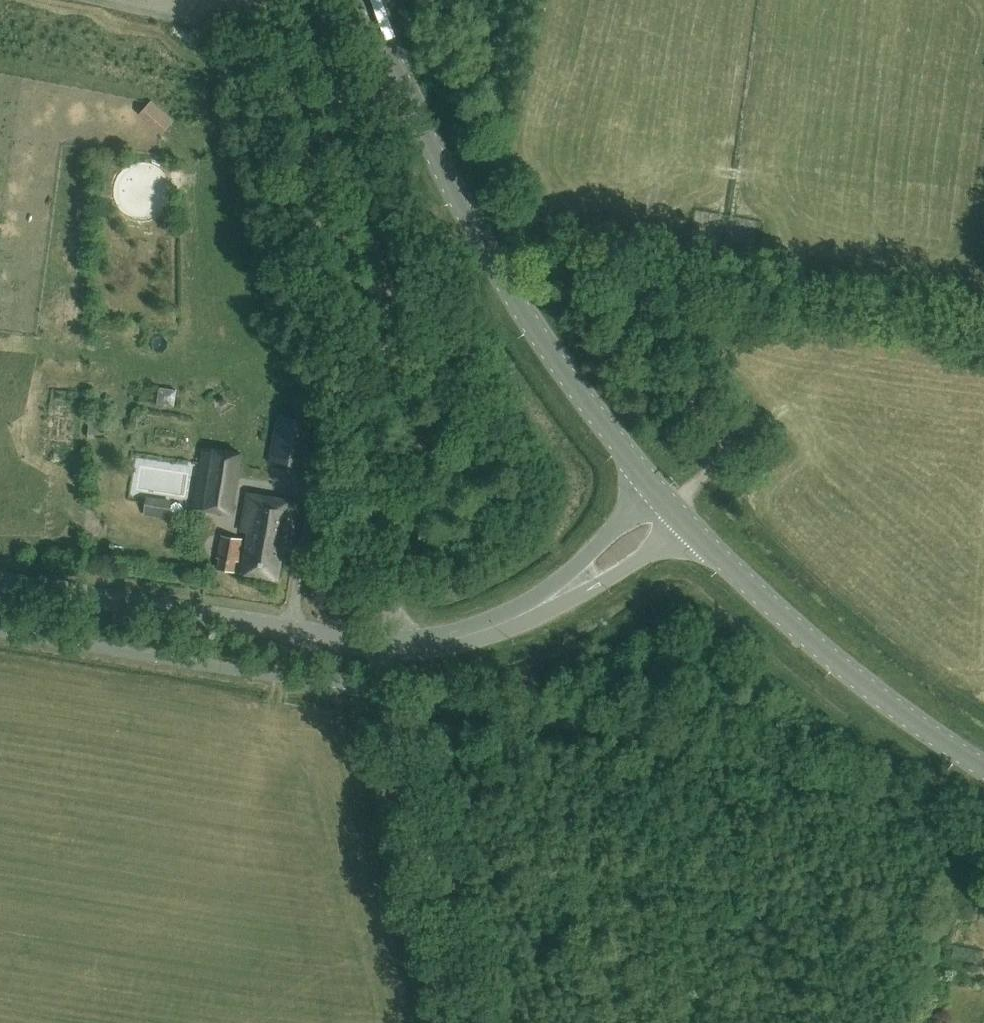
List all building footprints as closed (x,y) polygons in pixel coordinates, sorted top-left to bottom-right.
[(271,462),(303,468),(311,420),(279,414),(271,462)] [(204,450),(195,507),(232,512),(240,456),(204,450)] [(242,574),(278,579),(284,549),(291,551),(300,503),(248,495),(243,531),(249,532),(242,574)] [(219,569),(234,573),(237,561),(239,562),(243,539),(222,535),(217,558),(221,559),(219,569)]
